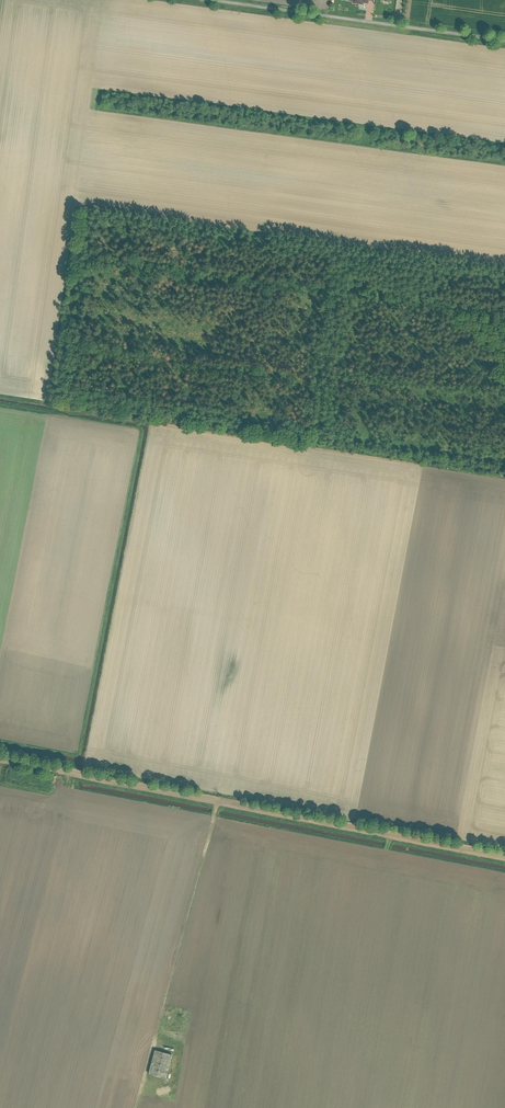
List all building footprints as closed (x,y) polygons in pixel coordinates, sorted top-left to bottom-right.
[(173,1054),(155,1049),(148,1073),(166,1078),(173,1054)]
